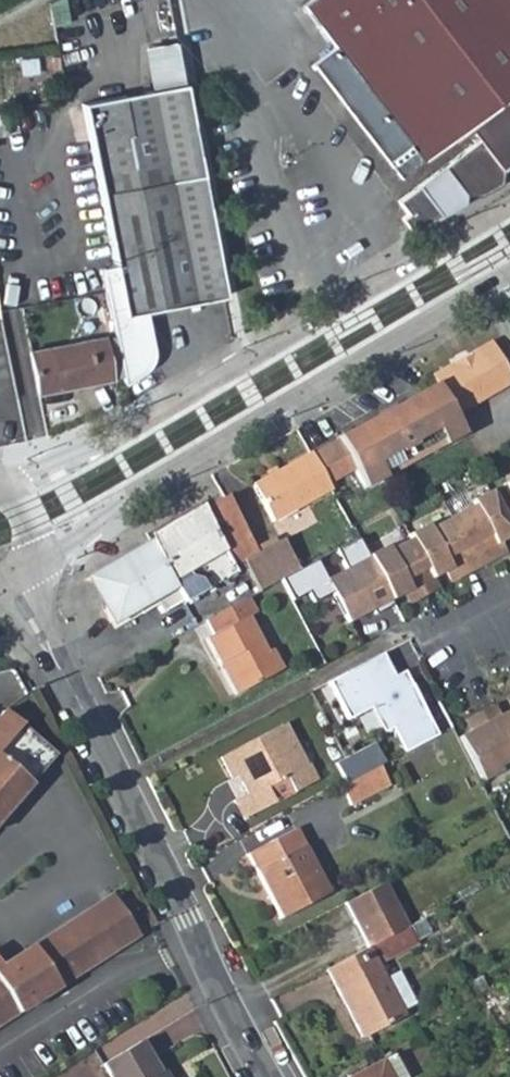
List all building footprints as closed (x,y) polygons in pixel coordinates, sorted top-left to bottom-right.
[(372,142),(402,181),(469,131),(477,143),(399,204),(409,217),(403,221),(413,235),(465,205),(465,197),(477,198),(501,185),(501,174),(509,167),(509,0),(314,0),(303,8),(335,48),(313,66),(372,142)] [(133,51),(141,90),(174,83),(166,45),(133,51)] [(146,312),(224,296),(203,190),(182,82),(174,83),(141,90),(84,101),(116,265),(101,268),(125,388),(130,386),(135,383),(139,380),(144,374),(149,366),(152,359),(153,350),(146,312)] [(78,343),(100,339),(96,321),(75,325),(78,343)] [(100,339),(78,343),(28,353),(37,394),(109,379),(100,339)] [(431,380),(435,388),(452,417),(509,384),(509,378),(492,349),(486,347),(468,358),(467,364),(457,370),(451,368),(431,380)] [(468,358),(451,368),(457,370),(467,364),(468,358)] [(314,459),(330,490),(358,475),(368,492),(464,438),(452,417),(435,388),(339,442),(340,444),(314,459)] [(333,496),(330,490),(314,459),(313,457),(255,487),(275,526),(333,496)] [(500,485),(509,504),(509,480),(500,485)] [(383,547),(364,556),(382,589),(387,600),(404,592),(410,603),(433,591),(427,579),(445,570),(451,582),(494,559),(489,547),(507,538),(485,493),(466,503),(469,508),(426,530),(424,525),(405,536),(408,540),(385,552),(383,547)] [(187,602),(245,569),(243,565),(258,556),(225,499),(111,566),(106,570),(101,576),(98,582),(96,588),(96,595),(97,602),(99,608),(109,626),(112,624),(117,631),(133,622),(139,630),(187,602)] [(283,542),(258,556),(243,565),(245,569),(259,594),(281,582),(299,572),(283,542)] [(299,572),(281,582),(290,600),(304,593),(310,603),(329,593),(345,623),(369,610),(372,615),(390,606),(387,600),(382,589),(364,556),(356,542),(335,553),(345,571),(326,581),(317,563),(299,572)] [(256,614),(248,600),(206,622),(214,636),(207,640),(220,666),(225,664),(242,697),(285,673),(274,651),(268,654),(250,617),(256,614)] [(383,658),(329,686),(348,722),(370,711),(383,735),(392,730),(404,754),(437,737),(405,676),(395,681),(383,658)] [(498,718),(492,706),(469,718),(475,730),(458,738),(481,784),(501,774),(498,769),(509,763),(509,711),(498,718)] [(18,726),(3,713),(0,717),(0,747),(18,726)] [(18,726),(0,747),(0,786),(17,800),(54,757),(18,726)] [(296,749),(285,728),(222,761),(231,779),(237,776),(248,797),(235,804),(244,822),(274,806),(267,794),(287,785),(293,797),(315,785),(306,768),(301,771),(291,753),(296,749)] [(336,765),(345,785),(376,769),(383,765),(373,746),(336,765)] [(386,788),(376,769),(345,785),(337,790),(348,808),(386,788)] [(17,800),(0,786),(0,820),(17,800)] [(329,897),(295,832),(246,858),(280,922),(329,897)] [(343,906),(366,949),(406,928),(383,885),(343,906)] [(138,939),(112,898),(0,969),(0,1026),(138,939)] [(427,935),(420,921),(406,928),(366,949),(325,971),(360,1038),(401,1018),(399,1013),(412,1008),(396,974),(383,982),(375,966),(413,945),(412,942),(427,935)] [(104,1065),(111,1076),(163,1076),(143,1043),(104,1065)] [(352,1076),(400,1076),(391,1057),(352,1076)]
